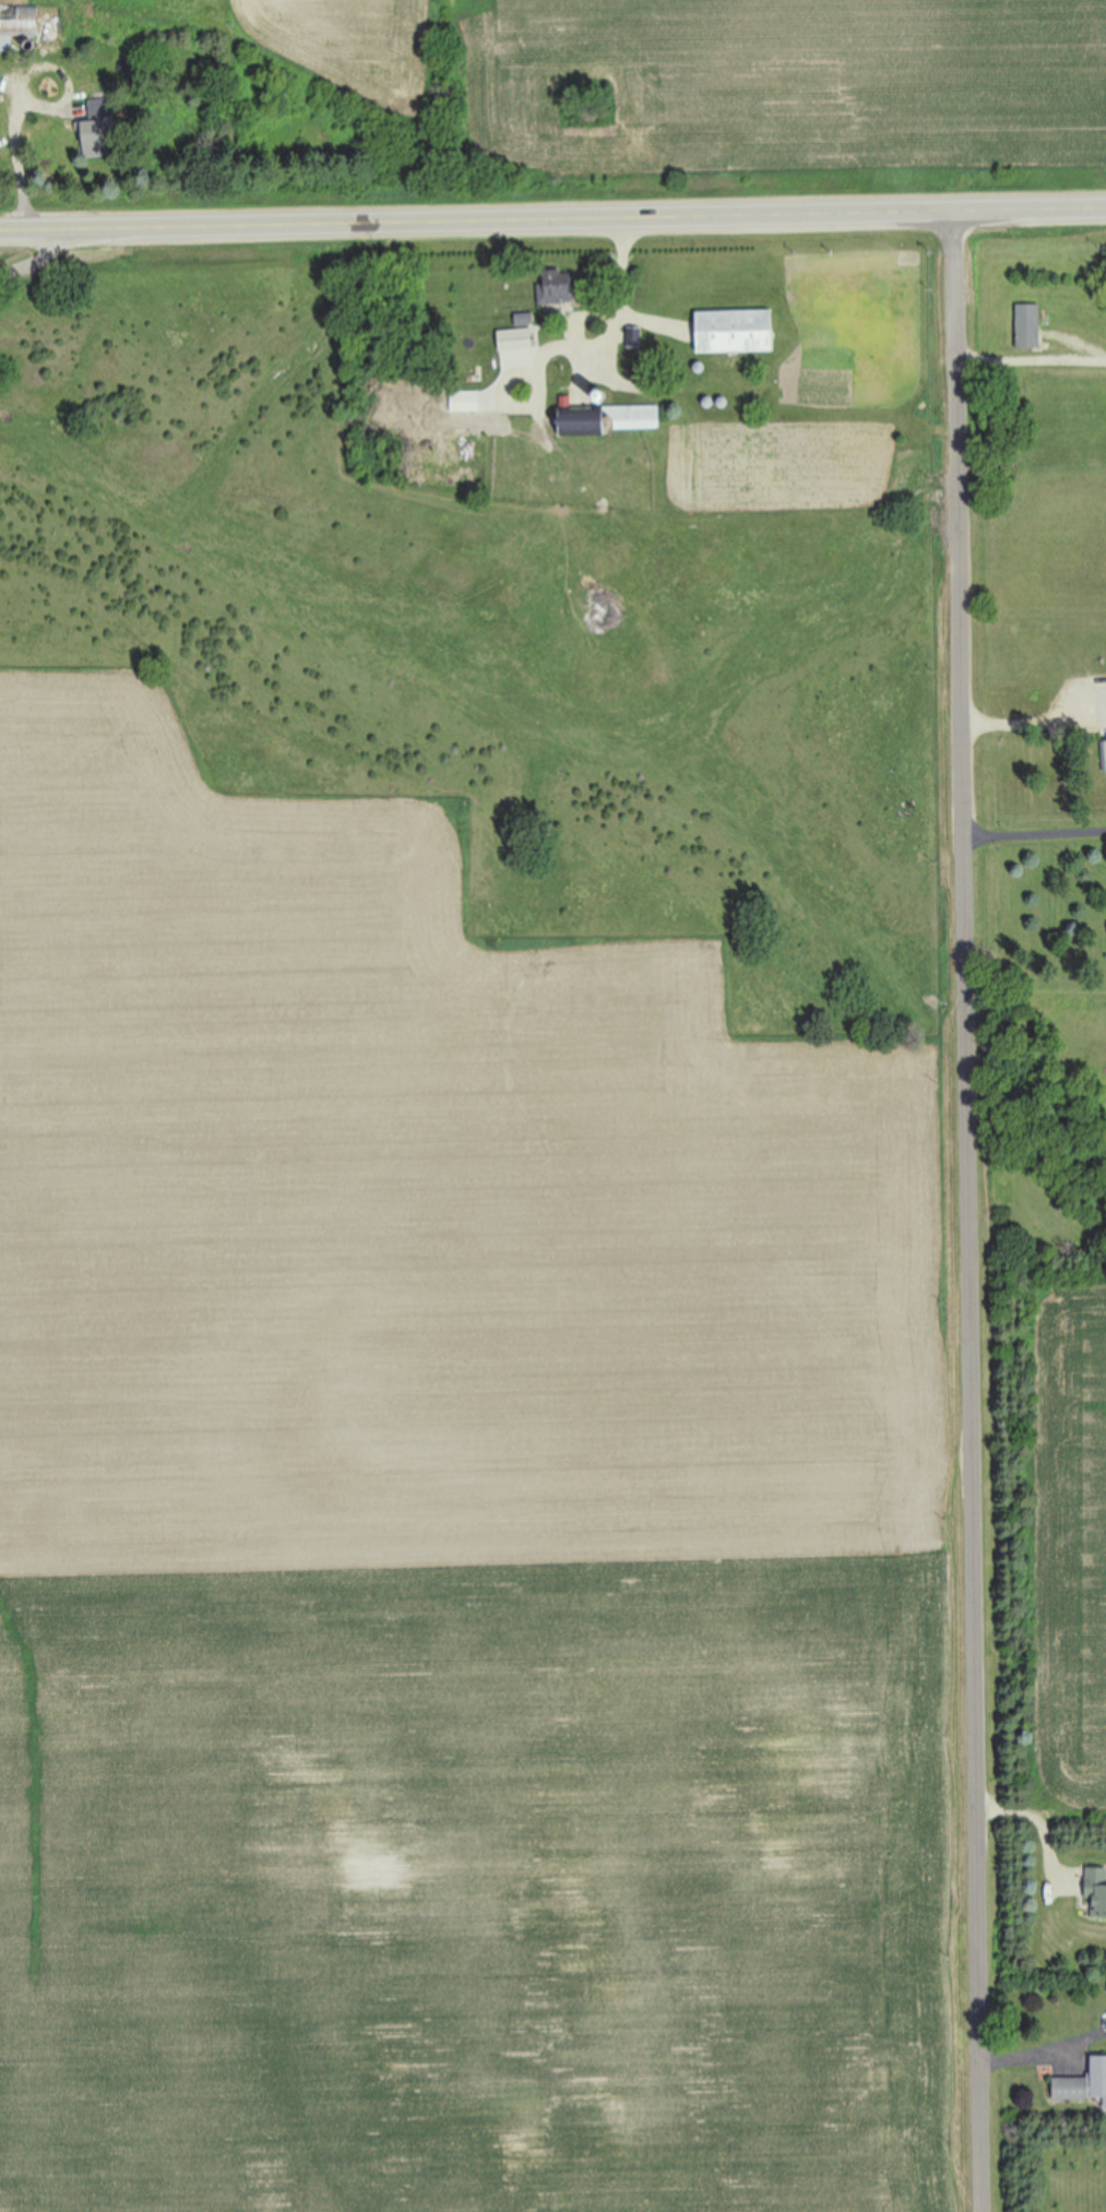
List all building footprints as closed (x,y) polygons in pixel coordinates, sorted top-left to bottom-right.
[(0,7),(0,34),(39,34),(39,7),(0,7)] [(90,100),(92,122),(83,123),(86,157),(117,155),(112,99),(90,100)] [(575,313),(575,284),(562,284),(562,273),(543,273),(543,313),(575,313)] [(1018,306),(1018,349),(1041,349),(1041,306),(1018,306)] [(698,312),(698,354),(774,354),(773,312),(698,312)] [(533,330),(499,330),(499,351),(533,351),(533,330)] [(451,392),(451,413),(481,413),(481,392),(451,392)] [(661,431),(661,408),(613,408),(613,432),(661,431)] [(1087,1869),(1086,1903),(1094,1903),(1094,1918),(1105,1918),(1105,1889),(1105,1869),(1087,1869)] [(1093,2058),(1093,2079),(1055,2080),(1055,2102),(1105,2101),(1105,2058),(1093,2058)]
